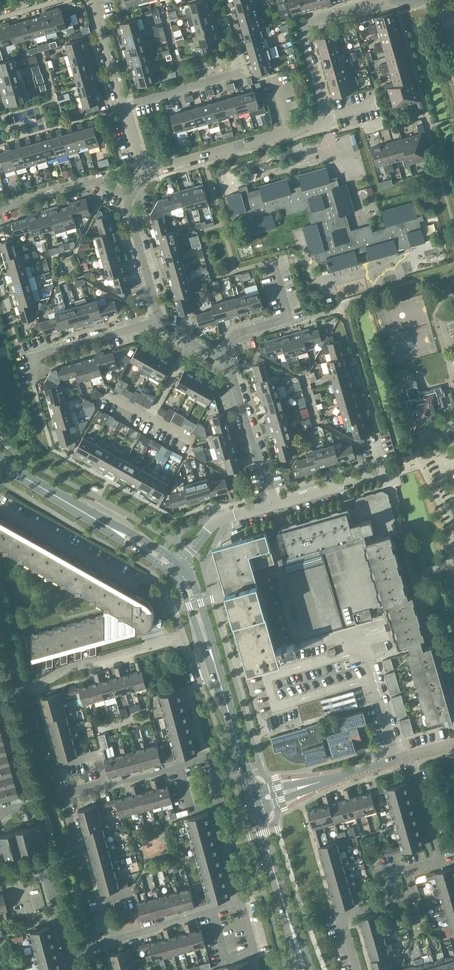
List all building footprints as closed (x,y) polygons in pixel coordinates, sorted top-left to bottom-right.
[(138,0),(119,0),(121,10),(129,8),(128,5),(138,2),(138,0)] [(191,9),(185,11),(187,16),(210,10),(207,0),(203,0),(190,4),(191,9)] [(238,11),(238,12),(255,7),(253,0),(240,0),(235,1),(229,2),(230,7),(236,5),(238,11)] [(303,12),(300,0),(289,0),(293,15),(303,12)] [(303,12),(313,9),(310,0),(300,0),(303,12)] [(313,9),(323,7),(321,0),(310,0),(313,9)] [(284,2),(278,4),(280,10),(286,9),(284,2)] [(238,12),(238,11),(232,13),(233,17),(239,15),(241,22),(258,17),(255,7),(238,12)] [(62,28),(63,30),(67,32),(69,32),(69,33),(75,31),(70,14),(64,16),(62,10),(61,11),(60,8),(51,10),(56,30),(62,28)] [(190,27),(196,25),(213,20),(212,17),(214,16),(212,9),(210,10),(187,16),(190,27)] [(287,9),(279,12),(281,19),(289,17),(287,9)] [(44,15),(41,16),(46,33),(56,30),(51,10),(44,12),(44,15)] [(176,10),(169,12),(171,20),(178,18),(176,10)] [(369,26),(370,30),(397,22),(394,12),(375,18),(377,24),(369,26)] [(46,33),(41,16),(31,19),(36,36),(46,33)] [(258,17),(241,22),(235,23),(236,27),(242,26),(244,32),(261,28),(258,17)] [(36,36),(31,19),(20,22),(25,39),(36,36)] [(121,36),(123,35),(140,30),(137,19),(120,24),(121,27),(118,28),(121,36)] [(195,31),(197,36),(218,30),(216,23),(213,24),(213,20),(196,25),(197,31),(195,31)] [(2,27),(0,28),(0,31),(4,45),(15,42),(10,25),(9,22),(2,24),(2,27)] [(25,39),(20,22),(10,25),(15,42),(25,39)] [(381,38),(400,32),(397,22),(370,30),(371,34),(379,32),(381,38)] [(245,36),(247,42),(247,43),(264,38),(269,37),(266,26),(261,28),(244,32),(238,34),(239,38),(245,36)] [(140,30),(123,35),(126,45),(143,40),(141,34),(146,33),(145,29),(140,30)] [(218,38),(220,38),(218,30),(197,36),(193,37),(198,54),(215,49),(213,43),(219,42),(218,38)] [(400,32),(381,38),(382,43),(374,46),(375,50),(403,42),(400,32)] [(335,33),(316,39),(319,49),(346,41),(345,37),(337,39),(335,33)] [(248,47),(250,53),(267,48),(264,38),(247,43),(247,42),(241,44),(242,48),(248,47)] [(66,44),(69,55),(89,49),(87,41),(84,42),(83,39),(66,44)] [(129,56),(146,51),(152,49),(151,44),(145,46),(143,40),(126,45),(127,48),(124,49),(126,56),(129,56)] [(346,41),(319,49),(322,59),(341,53),(339,47),(348,45),(346,41)] [(386,57),(405,52),(403,42),(375,50),(376,54),(385,52),(386,57)] [(273,58),(270,48),(267,48),(250,53),(244,54),(245,59),(251,57),(253,63),(253,64),(270,59),(273,58)] [(69,55),(72,65),(89,60),(88,57),(91,56),(89,49),(69,55)] [(149,61),(146,51),(129,56),(126,56),(128,64),(131,63),(132,66),(149,61)] [(297,52),(291,54),(293,61),(300,59),(297,52)] [(405,52),(386,57),(388,63),(380,65),(381,69),(408,62),(405,52)] [(341,53),(322,59),(325,68),(352,61),(351,56),(343,59),(341,53)] [(36,55),(28,57),(30,65),(38,62),(36,55)] [(17,70),(14,59),(0,63),(0,74),(17,70)] [(253,64),(253,63),(247,65),(248,69),(254,67),(256,75),(273,70),(270,59),(253,64)] [(93,62),(90,63),(89,60),(72,65),(75,75),(95,70),(93,62)] [(135,76),(152,72),(149,61),(132,66),(135,76)] [(328,78),(347,73),(345,67),(353,65),(352,61),(325,68),(328,78)] [(408,62),(381,69),(382,73),(390,71),(392,77),(411,71),(408,62)] [(39,65),(32,67),(34,75),(41,73),(39,65)] [(3,85),(20,80),(17,70),(0,74),(0,82),(2,82),(3,85)] [(97,77),(95,70),(75,75),(78,86),(95,81),(94,78),(97,77)] [(152,72),(135,76),(138,87),(155,82),(154,76),(160,75),(158,70),(152,72)] [(388,89),(401,85),(414,81),(411,71),(392,77),(393,82),(385,85),(387,89),(388,89)] [(176,72),(170,74),(172,81),(178,79),(176,72)] [(347,73),(328,78),(330,88),(358,80),(356,76),(348,78),(347,73)] [(1,89),(3,96),(23,90),(20,80),(3,85),(4,88),(1,89)] [(359,84),(358,80),(330,88),(333,98),(352,93),(351,87),(359,84)] [(81,96),(98,91),(95,81),(78,86),(81,96)] [(414,81),(401,85),(407,105),(417,102),(419,101),(414,81)] [(388,89),(394,108),(407,105),(401,85),(388,89)] [(3,96),(5,103),(8,102),(9,106),(32,100),(29,89),(23,90),(3,96)] [(101,90),(98,91),(81,96),(84,107),(91,105),(97,103),(101,102),(100,99),(103,98),(101,90)] [(244,94),(249,111),(260,107),(255,91),(244,94)] [(234,97),(239,114),(249,111),(244,94),(234,97)] [(239,114),(234,97),(224,100),(228,117),(239,114)] [(228,117),(224,100),(213,103),(218,120),(228,117)] [(203,106),(208,123),(209,128),(219,124),(218,120),(213,103),(203,106)] [(208,123),(203,106),(192,109),(197,126),(208,123)] [(197,126),(192,109),(182,112),(187,129),(197,126)] [(182,112),(171,115),(176,132),(187,129),(182,112)] [(268,114),(261,116),(264,126),(271,124),(268,114)] [(93,120),(88,121),(90,127),(84,129),(83,129),(88,146),(89,149),(105,144),(102,135),(97,136),(93,120)] [(88,146),(83,129),(84,129),(82,123),(78,124),(80,130),(73,132),(78,149),(88,146)] [(68,155),(79,152),(78,149),(73,132),(72,126),(68,127),(69,133),(63,135),(68,155)] [(52,138),(57,155),(58,158),(68,155),(63,135),(61,129),(57,130),(59,136),(53,138),(52,138)] [(58,158),(57,155),(52,138),(53,138),(51,132),(47,133),(48,139),(42,141),(47,161),(58,158)] [(402,139),(405,152),(425,146),(422,133),(402,139)] [(42,141),(41,135),(36,136),(38,142),(32,144),(31,144),(36,161),(37,164),(47,161),(42,141)] [(37,164),(36,161),(31,144),(32,144),(30,138),(26,139),(28,145),(21,147),(26,164),(27,167),(37,164)] [(409,165),(405,152),(402,139),(392,142),(397,161),(403,159),(405,167),(410,166),(409,165)] [(27,167),(26,164),(21,147),(20,141),(16,142),(17,148),(11,150),(16,170),(27,167)] [(397,161),(392,142),(382,145),(390,172),(394,171),(392,163),(397,161)] [(6,173),(16,170),(11,150),(9,144),(5,145),(7,151),(0,153),(2,159),(4,166),(6,173)] [(390,172),(382,145),(372,147),(377,167),(383,165),(386,173),(390,172)] [(425,146),(405,152),(409,165),(427,160),(429,159),(425,146)] [(346,214),(346,215),(355,212),(347,184),(342,185),(339,176),(330,179),(327,167),(298,175),(301,186),(290,189),(287,178),(259,186),(260,189),(249,192),(247,185),(238,188),(240,192),(227,196),(232,215),(242,212),(248,236),(277,227),(272,211),(285,207),(287,214),(307,208),(311,224),(346,214)] [(72,169),(62,171),(64,177),(74,174),(72,169)] [(21,175),(13,178),(16,186),(24,183),(21,175)] [(204,187),(192,190),(197,207),(209,204),(204,187)] [(184,205),(183,205),(185,211),(197,207),(192,190),(180,194),(184,205)] [(155,207),(166,213),(167,210),(183,205),(184,205),(180,194),(164,198),(164,199),(159,200),(158,200),(155,207)] [(74,217),(90,212),(92,213),(95,207),(91,205),(88,206),(87,201),(82,202),(81,199),(69,203),(70,206),(74,217)] [(370,261),(398,253),(398,250),(411,246),(426,242),(419,221),(425,219),(423,212),(417,214),(414,202),(381,211),(386,228),(373,232),(370,224),(351,230),(346,215),(346,214),(311,224),(302,226),(310,254),(316,253),(321,270),(330,268),(331,272),(359,264),(356,253),(367,250),(370,261)] [(49,208),(54,228),(56,233),(66,230),(60,209),(57,209),(56,206),(49,208)] [(74,217),(70,206),(60,209),(66,230),(77,227),(74,217)] [(174,230),(169,215),(166,213),(155,207),(151,213),(153,219),(152,219),(157,236),(169,232),(174,230)] [(41,211),(42,214),(39,215),(44,231),(54,228),(49,208),(41,211)] [(101,235),(115,231),(113,223),(111,224),(108,215),(103,216),(102,211),(99,210),(96,216),(101,234),(101,235)] [(32,229),(33,234),(44,231),(39,215),(36,215),(35,213),(28,215),(29,218),(29,217),(32,229)] [(29,218),(12,222),(0,226),(1,229),(11,235),(32,229),(29,217),(29,218)] [(169,232),(157,236),(160,246),(177,241),(174,230),(169,232)] [(101,235),(101,234),(96,236),(99,247),(116,242),(115,239),(117,238),(115,231),(101,235)] [(194,236),(190,237),(193,248),(202,245),(200,241),(199,235),(194,236)] [(17,256),(12,240),(1,243),(5,259),(17,256)] [(65,250),(72,248),(70,241),(64,243),(65,250)] [(177,241),(160,246),(163,256),(180,251),(177,241)] [(102,257),(119,252),(116,242),(99,247),(102,257)] [(25,245),(20,247),(22,254),(31,252),(30,249),(25,245)] [(180,251),(163,256),(166,267),(183,262),(180,251)] [(105,267),(122,262),(119,252),(102,257),(105,267)] [(17,256),(5,259),(9,271),(26,266),(22,254),(17,256)] [(87,262),(81,263),(83,271),(89,269),(87,262)] [(113,276),(125,273),(122,262),(105,267),(108,278),(113,277),(113,276)] [(186,272),(183,262),(166,267),(167,270),(164,271),(166,278),(169,277),(186,272)] [(26,266),(9,271),(12,282),(12,283),(29,278),(26,266)] [(261,277),(262,277),(268,275),(266,269),(259,271),(261,277)] [(169,277),(172,288),(189,283),(186,272),(169,277)] [(130,289),(125,273),(113,276),(113,277),(119,295),(124,298),(125,296),(124,291),(130,289)] [(15,294),(32,289),(37,288),(34,276),(29,278),(12,283),(12,282),(9,283),(11,292),(14,291),(15,294)] [(187,295),(192,293),(189,283),(172,288),(175,298),(187,295)] [(30,302),(30,303),(36,301),(32,289),(15,294),(19,306),(30,302)] [(259,291),(247,295),(252,311),(264,308),(259,291)] [(187,295),(175,298),(180,315),(182,320),(188,324),(194,313),(191,311),(187,295)] [(235,298),(240,315),(252,311),(247,295),(235,298)] [(106,303),(99,305),(102,317),(119,312),(117,307),(119,306),(122,301),(114,296),(115,301),(106,303)] [(224,301),(229,318),(240,315),(235,298),(224,301)] [(92,320),(87,303),(86,299),(75,302),(77,306),(82,326),(89,324),(88,321),(92,320)] [(99,305),(98,300),(87,303),(92,320),(102,317),(99,305)] [(214,310),(217,321),(229,318),(224,301),(212,305),(213,310),(214,310)] [(30,302),(19,306),(23,322),(35,319),(30,303),(30,302)] [(40,302),(37,308),(43,311),(46,305),(40,302)] [(77,306),(66,309),(71,326),(74,325),(75,328),(82,326),(77,306)] [(57,317),(61,329),(71,326),(66,309),(55,312),(57,317)] [(200,326),(217,321),(214,310),(213,310),(197,315),(194,313),(188,324),(195,328),(200,326)] [(44,334),(61,329),(57,317),(41,322),(38,321),(34,328),(38,330),(43,329),(44,334)] [(306,345),(317,342),(318,346),(322,348),(328,337),(327,332),(323,333),(320,334),(319,329),(310,331),(309,328),(301,331),(302,334),(306,345)] [(306,345),(302,334),(292,337),(297,353),(308,350),(306,345)] [(281,337),(285,351),(286,356),(297,353),(292,337),(289,337),(288,335),(281,337)] [(322,348),(323,353),(326,354),(330,353),(332,360),(333,360),(344,357),(340,340),(335,342),(333,335),(328,337),(322,348)] [(281,337),(266,341),(264,341),(266,346),(261,348),(262,350),(261,353),(276,362),(274,354),(285,351),(281,337)] [(150,351),(139,344),(132,358),(131,360),(142,366),(150,351)] [(153,352),(150,351),(142,366),(152,372),(162,354),(155,350),(153,352)] [(118,368),(117,363),(113,352),(104,354),(104,351),(96,354),(97,357),(100,368),(101,368),(102,373),(118,368)] [(169,358),(162,354),(152,372),(160,376),(163,378),(165,374),(171,362),(168,361),(169,358)] [(125,355),(123,360),(129,363),(131,360),(132,358),(125,355)] [(270,378),(264,360),(259,356),(257,359),(259,364),(253,365),(258,381),(258,382),(270,378)] [(97,357),(85,360),(90,377),(102,373),(101,368),(100,368),(97,357)] [(344,357),(333,360),(332,360),(327,361),(330,372),(347,367),(344,357)] [(90,377),(85,360),(74,363),(77,375),(78,380),(90,377)] [(283,362),(281,365),(290,369),(287,361),(283,362)] [(77,375),(74,363),(57,368),(52,370),(48,376),(59,382),(61,380),(77,375)] [(333,382),(350,378),(350,377),(347,367),(330,372),(333,382)] [(188,371),(185,370),(176,385),(187,391),(197,373),(189,369),(188,371)] [(393,374),(411,439),(417,438),(417,440),(422,438),(421,434),(431,431),(428,422),(437,419),(435,409),(444,407),(442,397),(446,396),(444,391),(443,391),(441,386),(420,392),(416,378),(415,378),(413,373),(410,374),(409,369),(393,374)] [(205,377),(197,373),(187,391),(198,397),(206,382),(203,380),(205,377)] [(160,376),(158,381),(161,382),(160,382),(163,384),(168,376),(165,374),(163,378),(160,376)] [(62,402),(62,401),(67,400),(63,385),(59,382),(48,376),(44,383),(46,389),(51,405),(62,402)] [(260,389),(261,392),(278,387),(275,376),(270,378),(258,382),(258,381),(255,382),(257,390),(260,389)] [(355,384),(353,376),(350,377),(350,378),(333,382),(336,393),(353,388),(352,385),(355,384)] [(300,381),(293,383),(296,391),(302,389),(300,381)] [(217,388),(206,382),(198,397),(209,403),(217,388)] [(264,402),(281,397),(286,396),(283,386),(278,387),(261,392),(262,395),(259,396),(261,403),(264,402)] [(125,395),(128,390),(123,387),(120,392),(125,395)] [(357,390),(354,391),(353,388),(336,393),(339,403),(359,398),(357,390)] [(128,390),(125,395),(131,398),(134,393),(128,390)] [(145,398),(148,394),(142,390),(140,393),(136,401),(148,408),(150,408),(153,403),(145,398)] [(267,413),(278,410),(284,408),(283,403),(288,401),(286,396),(281,397),(264,402),(267,413)] [(85,398),(82,403),(84,408),(95,405),(94,403),(90,401),(85,398)] [(359,398),(339,403),(342,414),(359,409),(358,406),(361,405),(359,398)] [(62,401),(62,402),(51,405),(54,417),(71,412),(67,400),(62,401)] [(95,408),(95,405),(84,408),(85,414),(91,416),(95,408)] [(159,413),(165,417),(168,411),(161,407),(158,412),(159,413)] [(284,408),(278,410),(267,413),(268,416),(266,416),(268,424),(287,418),(284,408)] [(363,411),(360,412),(359,409),(342,414),(345,424),(351,423),(351,422),(365,418),(363,411)] [(75,410),(71,412),(54,417),(57,428),(69,425),(74,424),(74,422),(78,421),(75,410)] [(98,410),(95,415),(101,418),(104,413),(98,410)] [(187,418),(176,412),(172,421),(178,424),(182,426),(185,420),(187,418)] [(101,418),(99,422),(104,425),(105,423),(109,416),(104,413),(101,418)] [(218,433),(229,430),(224,413),(213,417),(217,433),(218,433)] [(287,418),(268,424),(270,431),(272,430),(273,433),(290,429),(287,418)] [(351,422),(351,423),(356,440),(361,443),(364,442),(363,437),(367,436),(364,427),(367,426),(365,418),(351,422)] [(88,421),(79,423),(81,432),(88,421)] [(203,425),(198,423),(193,432),(198,435),(203,438),(208,436),(207,433),(205,433),(203,425)] [(69,425),(57,428),(62,445),(67,443),(67,446),(73,449),(76,443),(73,442),(69,425)] [(320,433),(317,426),(315,427),(311,433),(311,435),(320,433)] [(290,429),(273,433),(276,444),(288,440),(288,441),(293,439),(290,429)] [(216,446),(233,441),(229,430),(218,433),(217,433),(212,434),(216,446)] [(141,433),(138,439),(143,442),(142,444),(147,446),(148,445),(151,439),(145,436),(141,433)] [(77,456),(84,461),(94,443),(96,440),(90,437),(89,440),(83,437),(75,452),(78,454),(77,456)] [(276,444),(281,460),(292,457),(288,441),(288,440),(276,444)] [(224,457),(224,456),(236,453),(233,441),(216,446),(219,458),(224,457)] [(93,462),(96,464),(105,449),(94,443),(84,461),(92,465),(93,462)] [(324,447),(328,464),(339,461),(335,449),(336,449),(334,444),(324,447)] [(354,453),(360,451),(359,448),(353,444),(336,449),(335,449),(339,461),(356,456),(354,453)] [(106,472),(115,454),(118,449),(114,447),(111,452),(105,449),(96,464),(100,466),(98,468),(106,472)] [(313,450),(314,453),(314,456),(315,455),(318,467),(328,464),(324,447),(313,450)] [(114,474),(117,476),(126,460),(120,457),(123,452),(118,449),(115,454),(106,472),(113,476),(114,474)] [(172,451),(169,456),(180,462),(183,457),(172,451)] [(224,456),(224,457),(229,473),(241,470),(236,453),(224,456)] [(314,456),(314,453),(307,455),(307,457),(298,460),(296,459),(292,467),(292,468),(300,466),(301,472),(303,471),(304,474),(319,470),(318,467),(315,455),(314,456)] [(126,460),(117,476),(128,481),(136,466),(126,460)] [(136,466),(128,481),(138,487),(147,472),(136,466)] [(147,472),(138,487),(149,493),(157,478),(147,472)] [(229,480),(226,480),(229,490),(233,488),(232,485),(235,480),(230,477),(229,480)] [(157,478),(149,493),(160,499),(168,484),(157,478)] [(196,482),(201,498),(213,495),(209,483),(210,483),(208,478),(196,482)] [(209,483),(213,495),(229,490),(226,480),(226,479),(210,483),(209,483)] [(186,490),(189,502),(201,498),(196,482),(184,485),(184,486),(186,490)] [(186,490),(184,486),(178,487),(180,492),(170,495),(173,506),(189,502),(186,490)] [(359,498),(355,504),(356,507),(355,508),(356,511),(365,508),(389,501),(388,495),(382,491),(359,498)] [(389,501),(365,508),(371,529),(391,524),(391,523),(394,518),(389,501)] [(218,544),(213,546),(215,551),(222,577),(225,588),(226,592),(246,659),(249,669),(254,668),(265,664),(278,661),(281,660),(280,656),(279,654),(290,651),(297,649),(297,648),(295,641),(304,638),(373,619),(370,608),(383,605),(384,605),(385,605),(389,604),(389,607),(390,610),(391,613),(392,617),(393,620),(394,624),(395,627),(396,631),(397,634),(398,638),(399,641),(401,645),(425,638),(422,627),(419,617),(416,606),(413,595),(409,597),(406,586),(403,576),(400,566),(397,555),(394,545),(391,534),(394,534),(392,527),(391,523),(391,524),(371,529),(365,508),(356,511),(355,508),(346,510),(336,513),(331,515),(326,516),(315,519),(305,522),(295,525),(284,528),(278,530),(280,537),(285,554),(291,552),(301,549),(301,550),(285,558),(283,559),(277,538),(275,531),(270,532),(267,533),(266,530),(266,531),(247,536),(244,537),(242,537),(218,544)] [(105,615),(96,617),(96,621),(91,621),(91,618),(82,621),(82,625),(76,625),(76,622),(67,625),(67,629),(62,629),(62,626),(53,629),(53,632),(48,632),(48,630),(38,633),(38,636),(33,636),(33,634),(32,634),(32,659),(104,639),(104,642),(142,632),(143,632),(144,631),(146,630),(147,630),(148,629),(149,628),(150,627),(151,626),(151,625),(152,623),(153,621),(154,619),(154,618),(154,617),(154,614),(154,612),(154,611),(153,610),(153,608),(152,607),(151,605),(149,604),(148,603),(147,601),(145,601),(144,600),(136,596),(136,599),(0,522),(0,546),(4,548),(4,547),(10,547),(10,552),(19,557),(19,556),(24,556),(24,560),(33,565),(33,564),(39,564),(39,568),(48,573),(48,572),(53,572),(53,576),(62,581),(62,580),(67,580),(67,584),(76,589),(76,588),(82,588),(82,592),(91,597),(91,596),(96,596),(96,601),(105,605),(105,615)] [(394,534),(391,534),(394,545),(397,555),(400,566),(403,576),(406,586),(409,597),(413,595),(415,591),(399,537),(394,534)] [(449,717),(452,717),(431,646),(425,648),(424,647),(423,648),(423,645),(419,644),(411,646),(410,648),(411,652),(407,653),(427,724),(449,717)] [(331,657),(337,655),(335,648),(329,650),(331,657)] [(147,687),(142,670),(131,673),(136,690),(147,687)] [(126,693),(136,690),(131,673),(121,676),(126,693)] [(115,695),(126,693),(121,676),(111,679),(115,695)] [(105,698),(115,695),(111,679),(100,682),(105,698)] [(94,701),(105,698),(100,682),(90,684),(94,701)] [(76,688),(77,692),(80,692),(82,697),(83,704),(94,701),(90,684),(76,688)] [(186,711),(180,690),(161,695),(165,712),(162,713),(164,717),(186,711)] [(324,699),(297,706),(302,722),(357,706),(357,705),(355,700),(354,697),(353,692),(353,691),(352,691),(324,699)] [(45,708),(64,703),(61,692),(42,697),(45,708)] [(65,710),(64,703),(45,708),(48,718),(72,712),(71,708),(65,710)] [(172,737),(192,732),(186,711),(164,717),(165,721),(168,721),(172,737)] [(326,734),(333,757),(356,750),(355,747),(363,744),(359,731),(369,728),(364,711),(338,718),(342,729),(326,734)] [(48,718),(51,729),(69,724),(68,717),(73,716),(72,712),(48,718)] [(449,717),(427,724),(429,729),(451,723),(449,717)] [(71,730),(69,724),(51,729),(54,739),(78,733),(77,729),(71,730)] [(306,762),(307,764),(328,758),(324,743),(322,743),(317,724),(307,727),(271,737),(273,743),(272,744),(275,752),(280,751),(281,752),(282,754),(284,755),(285,756),(286,757),(287,758),(289,759),(290,760),(291,760),(292,761),(295,761),(297,762),(299,762),(301,762),(304,762),(306,762)] [(174,754),(175,759),(198,753),(192,732),(172,737),(177,754),(174,754)] [(79,737),(78,733),(54,739),(57,750),(75,745),(73,738),(79,737)] [(105,734),(98,735),(102,749),(109,748),(105,734)] [(151,766),(146,747),(147,747),(145,741),(141,742),(143,748),(136,750),(141,768),(151,766)] [(162,763),(157,744),(147,747),(146,747),(151,766),(162,763)] [(78,756),(75,745),(57,750),(59,761),(78,756)] [(131,771),(141,768),(136,750),(129,752),(128,746),(124,747),(131,771)] [(102,749),(104,758),(109,777),(120,774),(115,756),(113,747),(109,748),(102,749)] [(120,774),(131,771),(124,747),(120,748),(122,754),(115,756),(120,774)] [(11,773),(5,752),(0,754),(0,776),(11,773)] [(14,784),(11,773),(0,776),(0,799),(17,794),(14,784)] [(155,779),(157,785),(158,788),(162,805),(173,802),(168,785),(161,787),(159,778),(155,779)] [(382,794),(388,792),(393,809),(412,803),(406,782),(380,789),(382,794)] [(134,785),(137,794),(141,810),(152,808),(147,791),(141,793),(138,784),(134,785)] [(137,794),(134,785),(130,786),(133,795),(126,797),(131,813),(141,810),(137,794)] [(162,805),(158,788),(147,791),(152,808),(162,805)] [(382,794),(380,789),(360,795),(365,813),(376,810),(375,806),(374,801),(372,797),(382,794)] [(350,798),(355,816),(365,813),(360,795),(350,798)] [(113,800),(114,804),(117,804),(120,816),(131,813),(126,797),(113,800)] [(350,798),(340,801),(345,819),(355,816),(350,798)] [(334,822),(345,819),(340,801),(329,804),(334,822)] [(396,830),(418,824),(412,803),(393,809),(397,825),(395,826),(396,830)] [(101,808),(100,804),(79,809),(82,820),(100,815),(98,809),(101,808)] [(329,804),(319,807),(324,825),(334,822),(329,804)] [(324,825),(319,807),(308,810),(313,828),(324,825)] [(208,812),(185,819),(187,823),(190,823),(194,839),(214,834),(208,812)] [(84,831),(109,824),(108,820),(102,822),(100,815),(82,820),(84,831)] [(42,835),(39,824),(22,829),(20,824),(4,828),(5,833),(0,835),(0,858),(45,846),(42,835)] [(109,824),(84,831),(87,841),(106,836),(104,830),(110,828),(109,824)] [(418,824),(396,830),(397,835),(400,834),(403,846),(396,848),(397,853),(424,845),(418,824)] [(354,826),(348,828),(350,835),(356,835),(354,826)] [(322,835),(320,836),(321,841),(322,843),(323,845),(329,844),(326,832),(322,833),(322,835)] [(214,834),(194,839),(198,855),(196,856),(197,861),(219,854),(214,834)] [(90,852),(114,845),(113,841),(107,843),(106,836),(87,841),(90,852)] [(329,844),(323,845),(322,843),(321,841),(320,836),(316,837),(322,857),(340,852),(337,841),(329,844)] [(388,839),(381,841),(384,851),(390,850),(391,849),(388,839)] [(114,845),(90,852),(93,862),(111,857),(110,850),(115,849),(114,845)] [(325,868),(349,861),(348,857),(342,859),(340,852),(322,857),(325,868)] [(219,854),(197,861),(198,866),(201,865),(205,881),(225,875),(219,854)] [(96,872),(120,866),(119,862),(113,864),(111,857),(93,862),(96,872)] [(328,878),(346,873),(344,866),(350,865),(349,861),(325,868),(328,878)] [(120,866),(96,872),(98,883),(117,878),(115,871),(121,870),(120,866)] [(435,877),(437,883),(453,878),(453,872),(453,867),(425,875),(426,879),(435,877)] [(331,889),(355,882),(354,878),(348,879),(346,873),(328,878),(331,889)] [(207,898),(208,903),(231,897),(225,875),(205,881),(210,897),(207,898)] [(98,883),(101,894),(120,889),(117,878),(98,883)] [(437,883),(439,890),(433,891),(434,895),(453,890),(453,878),(437,883)] [(421,882),(422,888),(433,885),(432,879),(421,882)] [(333,899),(352,894),(350,887),(356,885),(355,882),(331,889),(333,899)] [(180,891),(178,885),(174,886),(176,892),(169,894),(174,912),(185,909),(180,891)] [(190,888),(180,891),(185,909),(195,906),(190,888)] [(157,890),(164,915),(174,912),(169,894),(163,895),(161,889),(157,890)] [(148,899),(153,918),(164,915),(157,890),(153,891),(155,897),(148,899)] [(453,901),(453,890),(434,895),(435,899),(441,897),(443,904),(453,901)] [(148,899),(142,901),(139,892),(135,893),(142,921),(153,918),(148,899)] [(7,913),(2,893),(0,894),(0,911),(2,911),(5,920),(9,919),(7,913)] [(333,899),(337,910),(355,904),(352,894),(333,899)] [(443,904),(445,910),(439,912),(440,916),(453,912),(453,901),(443,904)] [(440,916),(441,918),(441,920),(447,918),(449,925),(453,923),(453,912),(440,916)] [(359,918),(362,929),(381,924),(378,913),(359,918)] [(117,927),(124,926),(122,918),(116,920),(117,927)] [(365,939),(390,932),(389,928),(383,930),(381,924),(362,929),(365,939)] [(48,926),(29,931),(26,932),(27,937),(30,936),(34,953),(54,947),(48,926)] [(201,929),(191,932),(195,948),(206,946),(201,929)] [(195,948),(191,932),(180,935),(185,951),(195,948)] [(368,950),(387,944),(385,938),(391,936),(390,933),(390,932),(365,939),(368,950)] [(185,951),(180,935),(170,937),(174,954),(185,951)] [(174,954),(170,937),(159,940),(164,957),(174,954)] [(153,959),(153,960),(164,957),(159,940),(148,943),(150,948),(152,955),(153,959)] [(371,960),(396,953),(395,949),(389,951),(387,944),(368,950),(371,960)] [(57,957),(54,947),(34,953),(39,969),(36,969),(53,969),(60,968),(57,957)] [(112,953),(115,964),(133,959),(130,948),(112,953)] [(453,949),(449,950),(451,956),(444,957),(448,969),(453,969),(453,952),(453,949)] [(393,965),(391,959),(397,957),(396,953),(371,960),(374,969),(376,969),(393,965)] [(444,957),(438,959),(436,953),(432,955),(437,969),(448,969),(444,957)] [(432,955),(428,956),(430,962),(423,963),(425,969),(437,969),(432,955)] [(192,961),(193,967),(202,964),(201,958),(192,961)] [(142,968),(141,964),(135,965),(133,959),(115,964),(116,969),(133,969),(142,968)] [(248,961),(226,967),(226,969),(251,969),(248,961)]
